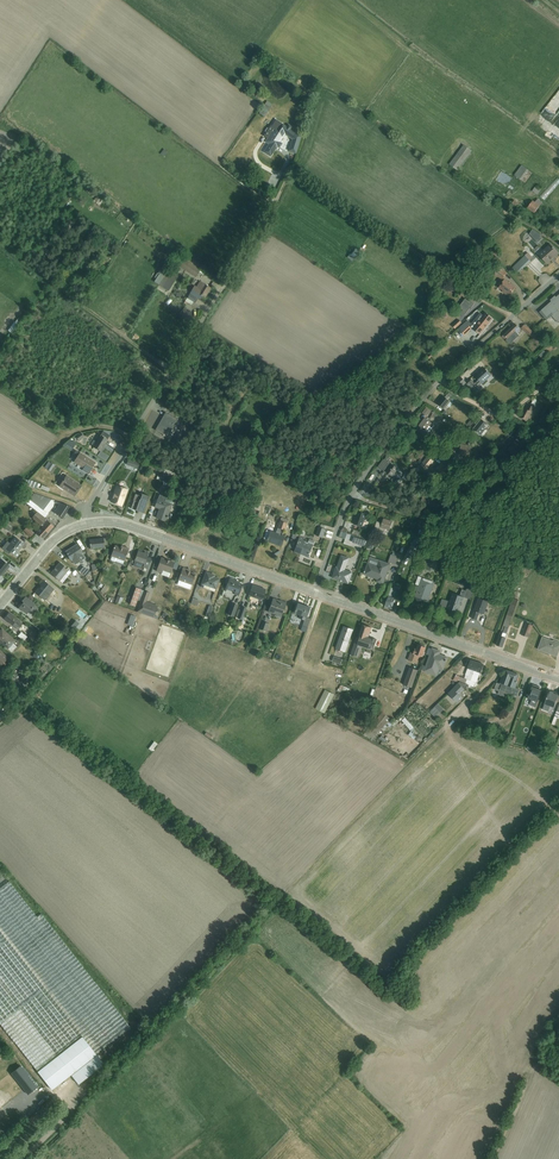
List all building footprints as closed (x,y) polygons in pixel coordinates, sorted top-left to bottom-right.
[(266,103),(259,113),(264,117),(271,107),(270,107),(271,106),(266,103)] [(555,118),(557,111),(545,109),(544,117),(555,118)] [(287,127),(282,124),(279,121),(276,120),(272,126),(271,125),(264,135),(268,138),(265,142),(268,145),(263,153),(271,157),(278,147),(280,148),(283,144),(281,142),(285,135),(292,140),(288,151),(296,154),(302,135),(295,133),(290,130),(292,127),(289,125),(287,127)] [(457,170),(472,151),(464,145),(449,164),(457,170)] [(522,165),(514,175),(522,180),(529,171),(522,165)] [(540,196),(544,200),(558,184),(558,179),(558,177),(540,196)] [(495,182),(494,188),(500,190),(502,183),(495,182)] [(536,186),(532,191),(537,195),(541,190),(536,186)] [(97,196),(94,199),(101,205),(104,201),(97,196)] [(542,202),(538,199),(535,202),(533,201),(528,208),(535,213),(541,205),(542,206),(543,204),(542,203),(542,202)] [(511,206),(516,210),(520,204),(514,201),(511,206)] [(532,230),(530,234),(537,243),(543,238),(540,234),(532,230)] [(558,253),(550,244),(538,255),(547,264),(558,253)] [(45,247),(41,250),(49,259),(46,262),(49,265),(58,257),(55,254),(52,256),(45,247)] [(350,254),(347,257),(352,261),(354,258),(359,251),(355,249),(351,255),(350,254)] [(528,253),(513,267),(519,273),(531,261),(530,261),(533,258),(528,253)] [(184,259),(179,266),(196,277),(201,270),(184,259)] [(505,270),(500,266),(494,274),(503,280),(508,273),(505,271),(505,270)] [(166,274),(159,285),(168,291),(178,275),(169,269),(166,274)] [(159,285),(166,274),(160,270),(158,274),(159,275),(154,282),(159,285)] [(516,287),(505,280),(499,288),(503,291),(503,292),(506,294),(509,297),(512,293),(516,287)] [(190,293),(187,299),(193,302),(195,303),(198,298),(201,300),(203,296),(205,297),(210,288),(200,281),(196,287),(195,286),(190,293)] [(558,310),(558,296),(556,298),(555,297),(551,300),(552,302),(540,312),(547,320),(552,316),(558,323),(558,310)] [(465,298),(459,307),(463,310),(461,312),(465,315),(470,308),(471,309),(475,304),(468,300),(465,298)] [(480,313),(472,323),(475,326),(472,329),(478,334),(479,333),(480,334),(493,318),(486,312),(483,315),(480,313)] [(460,318),(453,324),(457,328),(464,322),(460,318)] [(459,329),(465,335),(472,329),(470,327),(472,325),(467,320),(459,329)] [(508,343),(515,337),(516,337),(518,335),(518,334),(522,330),(515,324),(504,335),(502,337),(508,343)] [(521,329),(530,336),(530,335),(534,338),(536,335),(533,332),(533,331),(525,324),(521,329)] [(544,350),(539,355),(544,359),(548,354),(544,350)] [(477,394),(482,390),(478,387),(482,384),(492,376),(486,369),(485,369),(484,368),(480,371),(481,371),(481,372),(479,374),(479,375),(476,378),(479,381),(475,385),(471,381),(467,384),(477,394)] [(461,387),(466,382),(461,377),(456,382),(461,387)] [(437,404),(444,409),(450,401),(444,396),(437,404)] [(445,410),(443,413),(446,415),(448,413),(447,412),(453,404),(450,401),(444,409),(445,410)] [(520,418),(528,421),(535,407),(529,405),(527,410),(524,408),(520,418)] [(423,413),(429,416),(432,409),(426,407),(423,413)] [(484,412),(479,417),(482,419),(485,422),(489,417),(487,415),(484,412)] [(156,431),(167,437),(178,420),(165,413),(159,423),(160,424),(156,431)] [(433,425),(434,424),(425,418),(419,426),(428,433),(429,433),(433,428),(431,427),(433,425)] [(474,429),(481,435),(482,434),(484,436),(487,431),(486,430),(486,429),(485,428),(488,424),(485,422),(482,419),(474,429)] [(103,431),(100,435),(108,440),(110,436),(103,431)] [(100,435),(93,447),(100,452),(108,440),(100,435)] [(519,438),(508,451),(514,455),(524,443),(519,438)] [(64,445),(72,451),(76,444),(70,440),(64,445)] [(470,457),(471,445),(467,444),(467,441),(462,440),(460,456),(470,457)] [(80,453),(74,462),(83,468),(82,470),(89,474),(96,463),(80,453)] [(386,456),(378,467),(384,472),(391,462),(389,461),(391,459),(386,456)] [(427,470),(434,461),(428,456),(421,465),(427,470)] [(48,462),(45,467),(47,469),(50,471),(55,465),(51,463),(48,462)] [(434,473),(440,475),(444,478),(447,473),(450,469),(447,467),(442,463),(434,473)] [(396,475),(395,474),(399,469),(392,464),(386,472),(394,478),(396,475)] [(165,469),(161,479),(171,482),(173,476),(172,475),(173,472),(165,469)] [(81,486),(66,476),(60,486),(75,496),(81,486)] [(37,489),(39,484),(29,480),(27,485),(37,489)] [(121,506),(127,490),(117,486),(112,502),(121,506)] [(439,508),(441,500),(431,496),(431,494),(426,492),(425,495),(424,495),(422,501),(429,503),(428,504),(439,508)] [(70,507),(52,500),(34,493),(26,503),(37,512),(45,518),(54,507),(55,503),(59,505),(53,513),(63,519),(70,507)] [(134,500),(131,509),(136,511),(143,513),(144,513),(150,496),(142,494),(141,494),(142,494),(142,496),(135,494),(133,500),(134,500)] [(159,494),(154,507),(159,509),(156,518),(166,521),(172,504),(165,501),(166,497),(159,494)] [(354,524),(362,527),(367,514),(359,511),(354,524)] [(37,512),(32,517),(33,518),(42,527),(41,528),(36,533),(43,539),(47,534),(54,527),(47,521),(48,520),(45,518),(37,512)] [(493,527),(496,516),(488,513),(485,524),(493,527)] [(274,532),(274,531),(274,530),(273,529),(272,528),(271,528),(270,527),(269,528),(268,528),(267,529),(263,540),(266,541),(281,546),(285,535),(280,534),(281,529),(285,531),(287,523),(288,520),(281,517),(280,521),(279,521),(277,527),(276,527),(274,532)] [(381,527),(376,525),(374,532),(379,533),(381,528),(390,531),(393,522),(384,519),(381,527)] [(326,529),(319,527),(316,535),(323,538),(326,529)] [(191,540),(207,545),(210,533),(195,528),(191,540)] [(293,534),(288,547),(295,549),(294,552),(300,554),(310,557),(313,547),(315,541),(310,540),(306,539),(306,540),(299,538),(296,547),(292,545),(296,535),(293,534)] [(10,543),(6,548),(10,552),(17,558),(20,554),(17,552),(21,547),(24,549),(26,546),(15,537),(10,543)] [(410,557),(419,539),(415,537),(407,555),(410,557)] [(89,540),(90,549),(105,548),(104,538),(89,540)] [(7,541),(2,548),(8,554),(10,552),(6,548),(10,543),(7,541)] [(85,558),(83,554),(77,544),(66,552),(66,553),(72,561),(75,565),(85,558)] [(111,556),(110,559),(111,561),(115,562),(116,561),(123,564),(124,561),(129,549),(124,547),(124,549),(115,545),(114,547),(111,556)] [(133,565),(142,569),(143,568),(148,569),(151,559),(146,558),(148,553),(145,552),(144,554),(138,552),(139,550),(133,565)] [(444,553),(441,562),(448,564),(451,555),(444,553)] [(396,564),(399,557),(391,554),(389,562),(396,564)] [(353,572),(346,569),(350,558),(342,556),(338,568),(336,568),(333,578),(349,583),(353,572)] [(371,556),(364,574),(372,577),(374,578),(378,579),(377,582),(383,584),(391,563),(371,556)] [(161,575),(169,577),(170,573),(174,563),(169,561),(167,560),(166,560),(161,558),(156,571),(162,573),(161,575)] [(0,561),(0,577),(1,575),(2,576),(10,566),(1,559),(0,561)] [(51,574),(62,583),(71,572),(60,562),(51,574)] [(79,570),(87,576),(90,573),(82,566),(79,570)] [(183,568),(178,580),(192,585),(196,574),(187,571),(187,569),(183,568)] [(201,587),(214,592),(216,589),(219,579),(211,576),(212,574),(206,572),(201,587)] [(443,599),(440,605),(459,612),(461,605),(462,606),(463,603),(462,603),(464,597),(471,599),(476,585),(474,585),(477,576),(471,575),(469,581),(470,582),(466,591),(462,589),(460,596),(453,593),(450,601),(443,599)] [(428,601),(435,582),(419,576),(416,584),(417,584),(415,590),(417,591),(415,597),(428,601)] [(234,592),(234,594),(238,596),(242,584),(235,582),(236,579),(230,577),(224,591),(225,591),(226,589),(234,592)] [(37,597),(43,602),(54,589),(44,581),(35,592),(39,595),(37,597)] [(252,585),(248,596),(262,601),(266,590),(252,585)] [(138,600),(141,590),(136,588),(130,604),(135,607),(138,600)] [(395,602),(396,600),(395,600),(396,598),(393,597),(396,589),(392,588),(385,606),(392,608),(394,602),(395,602)] [(144,591),(140,601),(137,612),(154,618),(158,606),(147,602),(150,593),(144,591)] [(27,614),(30,610),(35,614),(39,609),(35,605),(36,605),(25,596),(22,601),(23,602),(19,608),(27,614)] [(117,596),(115,602),(121,604),(123,598),(117,596)] [(275,615),(275,614),(281,616),(286,602),(280,600),(279,601),(278,601),(278,600),(273,599),(273,598),(268,612),(275,615)] [(479,613),(484,615),(489,602),(479,598),(472,618),(477,620),(479,613)] [(506,638),(518,600),(513,598),(497,645),(503,647),(506,638)] [(234,617),(238,605),(232,603),(227,614),(234,617)] [(297,603),(294,613),(300,615),(299,618),(305,620),(302,626),(307,628),(311,619),(306,618),(310,608),(297,603)] [(239,609),(236,616),(238,617),(238,618),(242,620),(247,608),(242,606),(241,610),(239,609)] [(18,630),(23,624),(9,613),(5,618),(18,630)] [(262,621),(259,629),(266,632),(269,624),(262,621)] [(79,633),(83,629),(76,622),(72,626),(72,627),(71,628),(74,630),(75,629),(79,633)] [(529,638),(533,625),(526,623),(521,635),(529,638)] [(356,640),(351,654),(359,657),(362,646),(374,650),(377,640),(372,638),(372,639),(369,638),(372,628),(364,625),(362,630),(361,630),(357,640),(356,640)] [(344,627),(336,649),(345,652),(353,630),(344,627)] [(13,644),(16,641),(2,629),(0,631),(0,641),(12,652),(16,647),(13,644)] [(25,642),(28,638),(21,632),(18,636),(25,642)] [(553,641),(543,637),(539,649),(557,656),(558,650),(558,642),(554,640),(553,641)] [(422,645),(422,646),(419,645),(417,650),(415,649),(414,653),(411,652),(408,660),(417,663),(420,656),(423,657),(424,655),(425,652),(424,652),(426,647),(425,647),(426,646),(422,645)] [(437,676),(440,669),(443,670),(447,657),(439,655),(440,651),(433,649),(425,672),(437,676)] [(333,662),(341,665),(343,659),(334,656),(333,662)] [(460,681),(465,684),(467,679),(471,681),(477,662),(471,660),(468,668),(471,669),(469,676),(466,675),(465,678),(460,677),(459,681),(460,681)] [(465,684),(469,685),(475,687),(478,679),(475,679),(478,672),(480,673),(481,673),(484,665),(477,662),(471,681),(467,679),(465,684)] [(404,685),(411,687),(412,688),(418,670),(410,667),(404,685)] [(508,693),(517,696),(520,689),(516,688),(519,681),(517,681),(519,676),(507,672),(505,678),(503,677),(500,684),(497,683),(494,690),(499,691),(498,694),(506,697),(508,693)] [(465,684),(460,681),(448,693),(458,703),(463,698),(461,696),(462,694),(461,693),(465,689),(469,685),(465,684)] [(342,684),(340,689),(349,692),(351,687),(342,684)] [(533,685),(528,698),(538,702),(542,691),(539,690),(540,687),(533,685)] [(334,699),(334,698),(333,698),(335,694),(326,689),(316,708),(325,713),(333,699),(334,699)] [(438,703),(430,712),(436,718),(444,709),(438,703)] [(550,729),(553,730),(555,725),(558,718),(558,706),(550,729)] [(390,719),(382,712),(364,734),(372,741),(390,719)] [(546,713),(544,720),(548,721),(550,723),(553,716),(550,715),(546,713)] [(410,735),(416,738),(420,731),(414,727),(410,735)] [(155,740),(150,749),(155,751),(159,742),(155,740)] [(9,1047),(15,1042),(52,1090),(78,1069),(78,1068),(81,1066),(77,1061),(74,1063),(64,1051),(76,1041),(83,1050),(89,1045),(96,1054),(130,1028),(125,1021),(42,914),(41,914),(37,917),(9,881),(0,888),(0,1036),(9,1047)] [(8,1072),(13,1068),(0,1054),(0,1061),(5,1067),(0,1071),(0,1077),(7,1071),(8,1072)] [(35,1090),(39,1087),(21,1066),(11,1074),(22,1087),(28,1082),(35,1090)] [(51,1114),(57,1108),(50,1099),(43,1105),(51,1114)]
